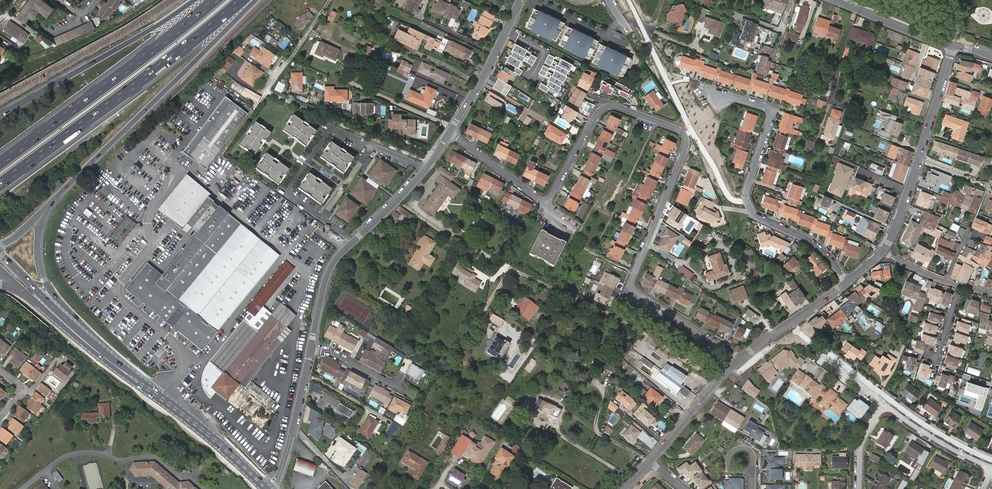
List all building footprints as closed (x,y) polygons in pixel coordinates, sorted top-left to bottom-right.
[(41,0),(30,0),(16,18),(24,23),(29,17),(36,8),(39,11),(46,17),(53,9),(41,0)] [(102,14),(108,18),(111,14),(112,16),(117,8),(119,9),(123,2),(122,1),(122,0),(112,0),(109,3),(108,2),(103,10),(104,10),(102,14)] [(421,3),(419,2),(420,0),(409,0),(405,8),(410,11),(411,9),(416,12),(418,9),(421,3)] [(463,0),(462,0),(460,5),(467,8),(469,3),(463,0)] [(771,0),(762,0),(760,6),(767,9),(771,0)] [(779,0),(771,0),(767,9),(775,11),(779,0)] [(787,0),(779,0),(775,11),(782,14),(787,0)] [(446,16),(445,17),(450,19),(451,17),(456,19),(460,10),(449,5),(449,6),(438,1),(436,5),(435,5),(432,11),(436,13),(436,11),(445,15),(446,16)] [(802,8),(800,7),(793,28),(802,31),(809,10),(808,10),(810,6),(803,4),(802,8)] [(680,22),(681,21),(683,14),(683,12),(686,11),(685,6),(683,5),(678,6),(677,5),(676,5),(675,5),(674,6),(674,7),(674,8),(672,8),(673,11),(670,11),(667,12),(668,16),(667,19),(674,22),(677,20),(680,22)] [(705,16),(708,7),(703,5),(697,20),(703,22),(703,21),(705,16)] [(33,19),(39,11),(36,8),(29,17),(33,19)] [(332,22),(336,12),(330,10),(327,20),(332,22)] [(629,67),(630,65),(633,59),(598,44),(599,42),(565,26),(565,24),(534,10),(532,14),(526,26),(531,28),(530,30),(552,40),(553,38),(557,40),(558,40),(561,41),(560,44),(565,46),(564,47),(586,57),(587,56),(591,58),(592,57),(595,59),(594,61),(598,63),(598,65),(620,75),(621,73),(625,75),(629,67)] [(313,17),(309,12),(305,15),(304,15),(294,24),(300,30),(310,21),(310,20),(313,17)] [(492,21),(494,17),(484,12),(482,16),(481,16),(472,35),(483,40),(489,29),(488,29),(490,25),(491,25),(493,21),(492,21)] [(830,22),(825,35),(837,39),(840,30),(833,27),(836,16),(832,14),(830,22)] [(720,37),(723,27),(723,26),(717,24),(718,21),(713,20),(713,19),(705,16),(703,21),(706,22),(704,26),(709,28),(708,32),(714,35),(720,37)] [(819,35),(825,37),(825,35),(830,22),(819,18),(813,35),(818,37),(819,35)] [(276,23),(273,19),(262,29),(265,32),(276,23)] [(757,25),(743,20),(739,31),(737,38),(741,39),(745,40),(751,43),(757,25)] [(28,34),(9,21),(3,30),(22,42),(28,34)] [(56,45),(94,29),(91,21),(53,37),(56,45)] [(663,23),(662,32),(670,32),(670,24),(663,23)] [(444,35),(445,33),(431,26),(430,29),(444,35)] [(424,34),(410,27),(407,34),(399,30),(394,39),(415,48),(418,40),(421,41),(422,38),(424,34)] [(856,29),(852,27),(848,38),(853,39),(856,29)] [(873,34),(856,29),(853,39),(856,40),(863,43),(870,45),(873,34)] [(737,38),(739,31),(736,30),(732,41),(739,43),(741,39),(737,38)] [(793,34),(787,31),(784,39),(791,41),(793,34)] [(37,34),(33,38),(38,42),(41,38),(37,34)] [(278,43),(267,35),(263,40),(275,47),(278,43)] [(290,41),(283,36),(277,45),(284,49),(290,41)] [(435,40),(435,39),(430,37),(428,41),(425,48),(430,50),(431,48),(435,40)] [(437,50),(442,53),(444,48),(448,40),(443,37),(441,42),(440,43),(437,50)] [(45,49),(49,45),(42,38),(38,43),(45,49)] [(739,43),(732,41),(732,42),(736,43),(735,46),(742,49),(745,40),(741,39),(739,43)] [(433,49),(437,50),(440,43),(435,40),(431,48),(433,49)] [(448,40),(444,48),(467,58),(471,50),(448,40)] [(338,51),(320,43),(315,54),(323,58),(323,56),(334,61),(338,51)] [(515,44),(509,55),(520,61),(523,62),(525,57),(528,59),(526,62),(533,66),(537,57),(531,54),(529,57),(525,55),(523,54),(526,49),(515,44)] [(20,50),(14,45),(9,52),(15,56),(20,50)] [(366,45),(363,53),(372,57),(373,53),(370,51),(371,47),(366,45)] [(764,45),(762,51),(773,55),(776,49),(764,45)] [(239,46),(233,52),(237,55),(239,56),(243,49),(239,46)] [(845,47),(842,56),(848,58),(851,49),(845,47)] [(257,58),(261,52),(255,48),(251,54),(257,58)] [(269,62),(271,62),(275,56),(264,48),(261,52),(256,59),(266,66),(269,62)] [(906,54),(917,58),(919,53),(908,49),(906,54)] [(905,53),(902,63),(906,64),(914,67),(917,58),(906,54),(905,53)] [(569,71),(573,65),(563,59),(560,64),(553,60),(555,57),(549,54),(545,62),(551,66),(552,62),(556,64),(568,71),(569,71)] [(520,61),(509,55),(506,61),(516,66),(514,72),(517,74),(520,76),(523,71),(519,69),(521,66),(518,64),(520,61)] [(697,72),(700,60),(695,59),(695,60),(682,56),(679,65),(678,66),(692,71),(692,70),(697,72)] [(756,73),(771,78),(773,71),(766,69),(769,60),(759,57),(757,61),(759,62),(756,73)] [(922,60),(920,67),(934,73),(939,60),(930,57),(928,62),(922,60)] [(413,65),(401,60),(398,68),(409,73),(413,65)] [(704,62),(700,60),(697,72),(700,73),(700,75),(713,80),(714,78),(716,69),(703,65),(704,62)] [(971,69),(974,64),(963,60),(961,65),(965,66),(971,69)] [(423,62),(422,62),(418,71),(444,82),(448,73),(435,67),(434,70),(431,68),(432,66),(423,62)] [(980,65),(974,63),(974,64),(971,69),(972,69),(975,70),(978,71),(980,65)] [(228,69),(222,64),(217,69),(221,72),(224,73),(228,69)] [(242,78),(250,84),(257,74),(260,76),(263,72),(251,64),(242,78)] [(541,83),(539,88),(547,93),(549,88),(558,94),(561,87),(560,86),(563,82),(564,82),(567,76),(566,75),(568,71),(556,64),(554,69),(557,70),(554,75),(547,71),(549,68),(543,65),(539,73),(545,76),(547,73),(551,76),(549,80),(551,81),(548,87),(541,83)] [(914,67),(906,64),(901,76),(909,79),(914,67)] [(972,69),(971,69),(965,66),(963,71),(963,73),(960,72),(958,77),(970,82),(972,75),(971,74),(972,69)] [(514,72),(506,67),(504,71),(502,69),(498,78),(499,79),(511,86),(516,77),(512,75),(514,72)] [(917,75),(931,81),(934,73),(920,67),(917,75)] [(717,68),(716,69),(714,78),(717,79),(716,81),(730,85),(731,84),(734,75),(720,70),(721,69),(717,68)] [(584,73),(578,84),(587,89),(593,78),(584,73)] [(257,74),(250,84),(253,86),(260,76),(257,74)] [(302,74),(292,74),(292,91),(302,91),(302,74)] [(750,80),(734,75),(731,84),(734,85),(733,86),(747,90),(748,86),(750,80)] [(916,79),(914,84),(928,89),(931,81),(917,75),(916,79)] [(766,92),(769,84),(751,78),(750,80),(748,86),(752,87),(751,90),(765,95),(766,92)] [(886,82),(886,84),(904,91),(907,83),(892,78),(891,81),(888,80),(887,83),(886,82)] [(495,84),(492,87),(506,95),(511,86),(499,79),(496,84),(495,84)] [(949,81),(945,93),(953,96),(955,87),(957,83),(949,81)] [(235,82),(232,86),(240,91),(242,88),(235,82)] [(627,99),(629,95),(603,82),(599,89),(603,91),(603,92),(604,93),(605,93),(606,94),(607,94),(607,93),(608,93),(610,95),(611,93),(618,97),(619,95),(627,99)] [(785,90),(769,84),(766,92),(769,93),(768,96),(782,100),(782,99),(785,90)] [(914,84),(911,92),(925,97),(928,89),(914,84)] [(325,87),(325,99),(332,100),(333,101),(337,101),(337,100),(347,100),(347,90),(333,90),(333,87),(325,87)] [(410,90),(406,98),(428,108),(436,90),(427,87),(423,96),(410,90)] [(974,110),(977,101),(969,99),(971,92),(955,87),(953,96),(945,93),(943,101),(974,110)] [(582,99),(586,93),(586,92),(578,88),(570,102),(577,106),(581,99),(582,99)] [(785,90),(782,99),(786,100),(785,101),(799,106),(803,95),(789,91),(790,90),(786,88),(785,90)] [(892,88),(890,95),(891,95),(897,97),(899,91),(892,88)] [(246,89),(242,95),(246,97),(247,96),(258,102),(260,97),(246,89)] [(663,106),(660,101),(656,95),(653,90),(644,96),(652,109),(654,107),(657,110),(663,106)] [(498,108),(504,99),(490,91),(488,95),(490,96),(487,101),(492,104),(498,108)] [(247,114),(225,97),(183,152),(205,169),(247,114)] [(985,97),(980,111),(987,114),(991,100),(991,99),(985,97)] [(919,116),(923,103),(907,98),(904,107),(908,108),(911,109),(910,112),(910,113),(919,116)] [(365,100),(365,103),(356,103),(356,112),(359,112),(359,114),(372,114),(372,103),(371,103),(371,100),(365,100)] [(825,109),(827,102),(820,100),(818,107),(825,109)] [(575,118),(578,113),(566,105),(565,105),(563,109),(564,111),(561,116),(569,121),(573,116),(574,117),(575,118)] [(823,135),(828,137),(834,139),(840,120),(839,120),(842,112),(832,109),(830,117),(829,117),(823,135)] [(878,117),(887,120),(883,130),(881,129),(879,135),(888,138),(890,133),(897,136),(901,124),(895,122),(897,116),(880,110),(878,117)] [(799,123),(801,118),(796,116),(786,113),(785,112),(783,116),(779,130),(780,130),(789,133),(791,134),(795,135),(797,130),(791,128),(793,121),(799,123)] [(751,130),(752,131),(757,116),(747,113),(742,127),(740,127),(739,130),(741,131),(750,134),(751,130)] [(413,133),(413,120),(401,119),(400,115),(393,114),(393,128),(403,128),(405,128),(405,133),(413,133)] [(614,131),(622,135),(624,132),(616,127),(620,119),(610,114),(606,123),(607,124),(605,127),(614,131)] [(317,131),(294,115),(283,130),(297,140),(306,146),(317,131)] [(968,123),(945,115),(942,124),(955,129),(952,137),(962,141),(968,123)] [(271,133),(256,122),(240,145),(255,156),(265,141),(271,133)] [(466,132),(476,137),(481,128),(470,123),(466,132)] [(486,127),(482,125),(481,128),(476,137),(487,142),(492,133),(491,133),(493,129),(488,126),(486,130),(484,130),(486,127)] [(566,135),(550,125),(545,133),(560,143),(566,135)] [(599,138),(608,143),(614,131),(605,127),(604,126),(599,138)] [(790,137),(791,134),(789,133),(780,130),(779,134),(778,133),(773,147),(774,147),(784,150),(788,136),(790,137)] [(734,144),(733,148),(737,149),(745,152),(746,148),(747,148),(751,134),(750,134),(741,131),(736,144),(734,144)] [(604,155),(613,159),(615,154),(605,149),(608,143),(599,138),(593,149),(603,154),(604,155)] [(656,144),(655,148),(668,154),(669,152),(671,152),(675,143),(665,138),(661,146),(656,144)] [(814,141),(808,139),(806,147),(812,149),(814,141)] [(505,159),(509,149),(507,148),(509,144),(501,140),(494,154),(505,159)] [(936,151),(955,158),(958,149),(934,141),(931,149),(936,151)] [(332,142),(321,157),(344,174),(355,158),(332,142)] [(785,151),(784,150),(774,147),(773,150),(772,150),(767,165),(768,166),(777,168),(784,171),(785,165),(779,163),(782,154),(784,154),(785,151)] [(668,154),(655,148),(653,151),(658,153),(654,162),(664,167),(668,158),(667,157),(668,154)] [(520,154),(509,149),(505,159),(516,163),(520,154)] [(587,161),(597,165),(603,154),(593,149),(587,161)] [(747,152),(745,152),(737,149),(733,163),(735,164),(734,167),(742,169),(747,152)] [(893,158),(893,160),(893,161),(907,166),(912,153),(902,149),(898,160),(893,158)] [(958,149),(955,158),(980,166),(981,162),(989,165),(991,160),(958,149)] [(460,169),(466,159),(451,151),(447,160),(457,166),(456,167),(460,169)] [(276,159),(267,153),(256,168),(279,184),(290,169),(276,159)] [(373,160),(369,157),(363,166),(367,168),(373,160)] [(460,169),(459,172),(456,177),(459,178),(462,171),(464,172),(463,173),(470,176),(476,164),(466,159),(460,169)] [(530,160),(527,166),(523,175),(534,180),(538,171),(532,168),(535,163),(530,160)] [(398,172),(382,161),(371,176),(382,184),(387,188),(398,172)] [(591,176),(597,165),(587,161),(583,169),(584,169),(583,172),(591,176)] [(907,166),(893,161),(893,163),(896,164),(891,177),(903,181),(908,167),(907,166)] [(664,167),(654,162),(648,173),(657,177),(659,174),(660,175),(664,167)] [(884,168),(871,163),(868,170),(875,172),(875,173),(882,175),(884,168)] [(840,196),(844,189),(842,188),(843,186),(844,187),(852,170),(839,164),(835,173),(836,174),(832,184),(834,185),(831,190),(836,193),(835,194),(840,196)] [(452,174),(441,166),(438,171),(448,179),(447,180),(440,176),(436,181),(440,184),(423,207),(434,215),(448,195),(453,198),(459,190),(450,183),(455,176),(452,174)] [(772,186),(777,168),(768,166),(767,169),(766,169),(761,182),(772,186)] [(689,168),(683,185),(684,185),(693,189),(699,172),(689,168)] [(948,182),(950,176),(931,169),(926,183),(938,188),(941,180),(948,182)] [(648,173),(642,170),(640,174),(646,177),(643,184),(653,189),(657,181),(656,180),(657,177),(648,173)] [(548,175),(538,171),(534,180),(544,185),(548,175)] [(594,182),(596,179),(591,176),(583,172),(582,175),(580,174),(576,183),(586,188),(590,180),(594,182)] [(332,189),(310,173),(299,188),(322,204),(332,189)] [(484,190),(487,192),(488,191),(494,179),(483,174),(477,186),(484,190)] [(157,210),(181,230),(185,225),(195,234),(160,276),(146,264),(124,290),(164,323),(175,310),(182,314),(170,329),(201,353),(278,257),(207,199),(210,195),(185,175),(157,210)] [(382,184),(371,176),(367,182),(378,189),(380,187),(382,184)] [(860,178),(855,176),(848,191),(852,193),(854,192),(855,189),(862,192),(861,194),(866,197),(871,185),(862,181),(859,180),(860,178)] [(367,182),(362,178),(351,193),(367,205),(378,189),(367,182)] [(494,179),(488,191),(493,193),(494,191),(499,193),(504,184),(494,179)] [(586,188),(590,190),(594,182),(590,180),(586,188)] [(643,184),(638,182),(633,193),(646,200),(648,197),(649,198),(653,189),(643,184)] [(571,195),(580,199),(586,188),(576,183),(572,192),(573,192),(571,195)] [(115,184),(110,190),(116,195),(121,189),(115,184)] [(789,198),(788,201),(799,205),(801,201),(798,201),(802,187),(792,184),(788,197),(789,198)] [(693,189),(684,185),(683,189),(681,188),(676,201),(687,205),(691,193),(694,194),(695,190),(693,189)] [(892,191),(885,189),(880,201),(890,205),(894,196),(890,195),(892,191)] [(952,207),(959,192),(955,190),(949,203),(948,205),(952,207)] [(976,190),(973,198),(968,210),(975,213),(980,199),(976,198),(977,196),(978,196),(980,191),(976,190)] [(504,198),(502,202),(517,210),(522,200),(507,192),(505,195),(504,198)] [(932,196),(921,192),(916,204),(927,208),(932,196)] [(944,192),(942,197),(950,200),(952,195),(944,192)] [(959,192),(952,207),(958,209),(959,207),(960,207),(965,194),(959,192)] [(646,200),(633,193),(631,197),(633,198),(629,206),(632,207),(642,212),(646,203),(645,203),(646,200)] [(973,198),(965,194),(960,207),(968,210),(973,198)] [(574,211),(580,199),(571,195),(570,198),(569,197),(564,206),(574,211)] [(781,204),(777,203),(778,201),(765,196),(761,207),(778,212),(781,204)] [(822,200),(817,197),(814,205),(820,207),(821,205),(827,207),(825,211),(831,213),(835,204),(832,203),(834,200),(824,196),(822,200)] [(359,207),(347,198),(336,213),(348,222),(359,207)] [(785,200),(782,199),(781,204),(778,212),(778,213),(781,214),(781,216),(794,220),(798,211),(798,210),(783,205),(785,200)] [(522,200),(517,210),(527,215),(532,205),(522,200)] [(703,207),(702,210),(699,209),(697,212),(704,216),(703,217),(706,219),(708,215),(711,217),(712,219),(715,219),(718,217),(716,212),(715,212),(713,211),(714,208),(709,206),(702,202),(701,205),(703,207)] [(632,207),(629,206),(624,218),(626,219),(632,207)] [(687,215),(674,206),(668,216),(671,218),(668,222),(675,227),(676,225),(680,227),(683,223),(682,223),(682,222),(686,224),(690,217),(687,215)] [(638,221),(642,212),(632,207),(626,219),(635,223),(637,220),(638,221)] [(873,217),(881,221),(883,217),(885,218),(888,211),(878,207),(873,217)] [(416,218),(402,208),(400,211),(414,220),(416,218)] [(798,211),(794,220),(794,221),(798,222),(798,224),(810,228),(814,219),(814,218),(801,214),(801,212),(798,211)] [(924,227),(931,214),(925,211),(919,225),(920,226),(923,227),(924,227)] [(394,212),(389,219),(395,223),(400,215),(394,212)] [(934,232),(941,218),(931,214),(924,227),(928,229),(934,232)] [(880,226),(863,217),(855,232),(873,241),(880,226)] [(975,218),(971,227),(987,234),(990,228),(991,229),(991,225),(975,218)] [(626,219),(621,230),(631,234),(635,226),(634,225),(635,223),(626,219)] [(814,219),(810,228),(814,230),(813,232),(826,236),(828,231),(830,226),(817,222),(817,220),(814,219)] [(920,226),(919,225),(911,221),(902,240),(911,245),(920,226)] [(928,229),(924,227),(923,227),(920,233),(925,235),(928,229)] [(664,238),(658,247),(668,253),(679,237),(667,229),(662,236),(664,238)] [(631,234),(621,230),(615,241),(624,245),(625,243),(627,243),(631,234)] [(952,233),(953,232),(950,230),(947,237),(953,240),(956,234),(952,233)] [(546,233),(541,231),(529,254),(534,257),(535,255),(549,262),(548,264),(554,267),(565,243),(560,241),(559,242),(545,235),(546,233)] [(828,231),(826,236),(825,241),(829,242),(828,244),(842,248),(845,239),(845,238),(832,233),(832,232),(828,231)] [(759,234),(761,242),(767,245),(770,244),(779,248),(779,246),(782,240),(775,236),(774,238),(772,237),(771,234),(767,235),(765,232),(759,234)] [(435,243),(423,235),(418,244),(422,247),(420,251),(417,250),(409,264),(419,270),(424,263),(430,266),(434,258),(428,254),(435,243)] [(991,241),(991,238),(986,236),(983,242),(991,244),(991,241)] [(685,237),(682,242),(690,247),(693,242),(685,237)] [(949,244),(939,238),(936,244),(938,244),(935,251),(934,252),(952,260),(955,253),(947,249),(949,244)] [(615,241),(612,239),(610,242),(614,244),(612,249),(611,248),(609,252),(608,252),(606,256),(618,262),(624,249),(623,248),(624,245),(615,241)] [(845,239),(842,248),(841,251),(844,252),(844,254),(857,258),(861,248),(847,243),(848,241),(845,239)] [(973,248),(975,241),(970,239),(967,246),(973,248)] [(960,244),(951,240),(949,244),(947,249),(955,253),(960,244)] [(785,249),(790,244),(785,241),(782,248),(785,249)] [(799,247),(794,243),(790,247),(795,251),(799,247)] [(930,251),(916,243),(910,255),(924,263),(925,261),(929,263),(934,252),(935,251),(930,249),(930,251)] [(979,262),(986,246),(981,244),(978,250),(976,250),(975,251),(974,251),(966,246),(962,255),(960,254),(958,259),(964,262),(973,268),(975,269),(977,265),(979,262)] [(986,266),(991,253),(991,248),(991,250),(988,249),(989,247),(990,246),(986,245),(986,246),(979,262),(986,266)] [(490,257),(481,251),(477,258),(485,264),(490,257)] [(730,275),(726,265),(725,266),(720,254),(708,258),(713,272),(705,274),(708,283),(730,275)] [(820,264),(812,255),(807,259),(815,268),(813,270),(818,275),(825,268),(821,263),(820,264)] [(797,268),(800,265),(793,257),(792,258),(784,264),(791,272),(796,267),(797,268)] [(249,313),(289,264),(285,261),(246,310),(249,313)] [(472,271),(458,262),(455,268),(459,271),(458,274),(460,275),(461,276),(460,277),(466,281),(464,284),(475,291),(480,283),(473,278),(474,275),(471,273),(472,271)] [(965,282),(973,268),(964,262),(963,265),(962,267),(955,279),(965,282)] [(891,277),(889,263),(878,264),(872,269),(871,269),(872,278),(878,278),(878,279),(891,277)] [(962,267),(955,263),(950,277),(952,278),(953,279),(955,279),(962,267)] [(294,269),(289,264),(249,313),(255,317),(263,307),(294,269)] [(689,280),(693,274),(682,266),(677,272),(689,280)] [(657,280),(663,269),(659,267),(656,273),(655,272),(652,277),(646,274),(641,284),(650,288),(651,287),(653,288),(657,280)] [(760,273),(755,269),(751,274),(756,278),(760,273)] [(604,273),(600,283),(604,285),(613,290),(618,279),(609,275),(604,273)] [(789,309),(805,298),(791,279),(786,283),(793,291),(787,295),(785,292),(777,298),(783,305),(785,303),(789,309)] [(664,295),(669,285),(657,280),(653,288),(656,289),(656,291),(664,295)] [(906,280),(901,293),(909,296),(910,294),(917,297),(919,292),(921,287),(906,280)] [(857,287),(863,295),(866,293),(869,296),(879,289),(872,286),(870,285),(869,284),(863,288),(860,285),(857,287)] [(613,290),(604,285),(599,296),(608,300),(613,290)] [(677,289),(669,285),(664,295),(673,300),(673,298),(676,299),(682,288),(678,286),(677,289)] [(846,298),(855,305),(862,300),(860,298),(863,295),(857,287),(853,290),(854,291),(846,298)] [(693,294),(682,288),(676,299),(679,301),(678,302),(687,307),(692,297),(691,296),(693,294)] [(737,300),(746,297),(742,288),(729,293),(733,304),(737,302),(737,300)] [(926,295),(926,296),(929,298),(928,300),(935,303),(936,300),(940,292),(940,291),(933,288),(932,289),(929,288),(926,295)] [(544,302),(551,292),(548,290),(541,299),(544,302)] [(943,293),(940,292),(936,300),(940,301),(939,303),(947,306),(952,294),(944,291),(943,293)] [(916,299),(918,300),(923,302),(926,296),(926,295),(919,292),(917,297),(916,299)] [(539,307),(525,297),(522,301),(521,301),(515,309),(519,311),(518,312),(529,320),(539,307)] [(846,298),(845,297),(840,300),(842,302),(838,305),(841,310),(847,318),(846,318),(850,323),(855,320),(850,312),(854,310),(855,312),(860,308),(855,305),(846,298)] [(971,301),(967,299),(963,308),(967,309),(967,311),(977,315),(978,309),(978,307),(979,301),(971,299),(971,301)] [(922,305),(923,302),(918,300),(914,309),(920,312),(922,305)] [(209,362),(204,369),(203,370),(202,374),(202,377),(202,380),(203,384),(204,388),(206,392),(209,396),(210,398),(216,391),(261,428),(273,414),(239,386),(296,316),(281,304),(272,315),(263,307),(255,317),(249,313),(237,330),(209,362)] [(707,323),(711,314),(699,308),(695,318),(704,322),(705,321),(707,323)] [(933,309),(931,308),(930,312),(929,312),(926,319),(927,319),(936,322),(939,323),(942,316),(938,315),(940,311),(933,309)] [(847,318),(841,310),(827,320),(833,328),(846,318),(847,318)] [(758,318),(748,311),(743,318),(753,325),(758,318)] [(985,335),(986,331),(988,325),(989,321),(987,320),(988,317),(989,315),(979,312),(977,317),(981,318),(977,332),(985,335)] [(723,319),(711,314),(707,323),(710,324),(710,325),(718,329),(723,319)] [(824,318),(822,316),(819,318),(816,317),(813,319),(814,320),(812,321),(811,321),(808,323),(819,329),(823,322),(824,323),(825,320),(824,318)] [(739,327),(742,320),(740,318),(738,317),(734,325),(730,334),(730,335),(741,340),(743,336),(746,338),(750,331),(746,329),(745,330),(739,327)] [(958,321),(955,328),(959,329),(968,332),(970,325),(969,324),(971,321),(962,318),(960,321),(958,321)] [(734,325),(723,319),(718,329),(727,333),(728,332),(730,334),(734,325)] [(935,326),(936,322),(927,319),(926,323),(924,322),(922,330),(923,330),(933,333),(934,333),(936,326),(935,326)] [(885,328),(876,321),(874,324),(876,325),(874,328),(881,333),(885,328)] [(325,336),(338,343),(343,333),(346,328),(339,325),(337,329),(330,326),(325,336)] [(955,332),(953,339),(965,344),(968,336),(967,336),(968,332),(959,329),(958,333),(955,332)] [(932,337),(933,333),(923,330),(922,334),(923,334),(920,341),(928,344),(932,345),(934,338),(932,337)] [(358,341),(343,333),(338,343),(337,344),(352,352),(358,341)] [(504,342),(496,337),(486,352),(496,358),(496,357),(499,359),(509,343),(505,341),(504,342)] [(366,349),(360,361),(381,372),(386,363),(385,363),(380,359),(383,353),(388,356),(393,348),(376,338),(375,340),(371,346),(377,349),(374,353),(366,349)] [(920,341),(916,340),(914,347),(915,347),(913,350),(922,354),(923,350),(926,351),(928,344),(920,341)] [(5,341),(0,348),(0,354),(1,352),(5,355),(12,346),(5,341)] [(846,355),(850,357),(855,360),(857,357),(862,360),(867,353),(862,350),(860,351),(848,343),(843,350),(847,352),(847,354),(846,355)] [(950,353),(949,356),(958,359),(959,356),(960,356),(962,348),(950,344),(947,352),(950,353)] [(19,368),(27,357),(15,348),(11,354),(15,357),(11,361),(19,368)] [(758,370),(766,380),(776,372),(775,370),(779,367),(781,370),(789,364),(792,368),(794,366),(798,370),(804,361),(800,358),(797,361),(793,355),(794,355),(791,351),(787,354),(784,350),(769,362),(770,363),(768,365),(766,363),(762,366),(763,366),(758,370)] [(947,364),(945,368),(948,368),(954,370),(956,367),(959,359),(958,359),(949,356),(946,355),(944,363),(947,364)] [(883,361),(881,360),(876,357),(871,365),(874,367),(876,369),(879,368),(881,373),(883,375),(886,374),(887,371),(889,371),(889,368),(893,362),(886,358),(885,357),(883,361)] [(908,357),(904,369),(912,371),(916,372),(918,363),(915,362),(916,359),(908,357)] [(338,364),(326,358),(320,369),(326,372),(326,371),(337,376),(337,377),(341,380),(345,372),(339,369),(340,367),(337,366),(338,364)] [(530,358),(523,370),(529,373),(536,362),(530,358)] [(620,376),(629,365),(622,359),(620,366),(618,374),(620,376)] [(59,367),(55,371),(65,379),(72,370),(71,369),(74,365),(68,361),(65,364),(64,363),(60,368),(59,367)] [(30,365),(26,362),(20,370),(24,372),(28,375),(34,368),(30,365)] [(416,362),(414,366),(422,371),(424,367),(416,362)] [(686,377),(666,362),(660,371),(681,385),(686,377)] [(929,366),(922,363),(918,376),(925,378),(929,379),(932,370),(928,369),(929,366)] [(37,382),(42,374),(39,371),(42,367),(37,364),(34,368),(28,375),(33,378),(37,382)] [(411,364),(409,368),(410,369),(407,373),(409,374),(406,378),(414,383),(417,379),(416,378),(424,372),(422,371),(414,366),(411,364)] [(966,372),(978,375),(980,370),(968,367),(966,372)] [(366,380),(346,369),(345,372),(341,380),(340,382),(344,384),(345,382),(361,390),(365,383),(366,380)] [(805,376),(798,370),(790,381),(808,394),(816,384),(812,381),(805,376)] [(65,379),(55,371),(54,373),(64,381),(65,379)] [(681,385),(660,371),(656,377),(667,387),(676,394),(682,386),(681,385)] [(972,376),(963,373),(959,388),(979,395),(975,408),(983,411),(990,389),(970,382),(972,376)] [(940,377),(936,375),(933,384),(937,385),(937,386),(938,386),(944,388),(946,381),(948,376),(941,374),(940,377)] [(102,385),(93,376),(90,378),(99,388),(102,385)] [(748,381),(742,390),(754,399),(758,394),(748,381)] [(570,387),(563,382),(553,397),(559,401),(564,394),(565,395),(567,392),(567,391),(570,387)] [(44,400),(51,390),(43,383),(32,397),(42,405),(45,401),(44,400)] [(365,392),(369,385),(365,383),(361,390),(365,392)] [(816,384),(808,394),(812,397),(813,396),(820,387),(816,384)] [(920,393),(907,384),(901,393),(913,402),(920,393)] [(390,393),(375,385),(369,395),(384,403),(383,405),(387,407),(392,397),(389,395),(390,393)] [(826,389),(821,385),(820,387),(813,396),(812,397),(811,399),(816,403),(822,395),(824,397),(820,402),(828,408),(832,403),(834,405),(833,407),(841,413),(846,406),(838,400),(836,403),(833,401),(831,399),(835,394),(829,390),(825,395),(823,394),(826,389)] [(662,398),(650,389),(644,398),(654,407),(662,398)] [(320,397),(315,405),(323,410),(327,402),(336,407),(340,401),(323,391),(321,395),(323,396),(322,398),(320,397)] [(622,392),(615,399),(624,406),(626,409),(627,408),(629,411),(635,404),(632,402),(633,401),(622,392)] [(36,414),(43,406),(42,405),(32,397),(30,401),(32,402),(31,404),(28,408),(36,414)] [(508,397),(505,403),(512,405),(514,399),(508,397)] [(403,402),(395,398),(389,409),(396,413),(397,410),(405,414),(410,405),(410,403),(404,400),(403,402)] [(845,410),(859,420),(867,408),(853,398),(845,410)] [(941,407),(928,398),(922,407),(935,416),(941,407)] [(556,407),(537,399),(534,407),(539,409),(538,410),(552,416),(553,416),(558,418),(561,410),(556,408),(556,407)] [(616,405),(611,401),(608,409),(614,414),(619,407),(616,405)] [(710,413),(723,422),(730,410),(717,402),(710,413)] [(359,413),(342,403),(339,409),(356,419),(359,413)] [(96,417),(109,416),(108,404),(99,404),(100,413),(82,414),(82,424),(96,423),(96,422),(96,417)] [(24,422),(30,414),(20,406),(17,409),(20,411),(19,412),(16,416),(24,422)] [(637,418),(648,427),(655,419),(643,410),(637,418)] [(730,426),(737,415),(730,410),(723,422),(730,426)] [(325,418),(314,411),(311,415),(309,420),(313,421),(313,424),(311,424),(309,431),(314,436),(317,434),(321,435),(325,418)] [(961,418),(951,411),(944,421),(954,428),(961,418)] [(373,416),(370,414),(359,433),(368,439),(378,421),(372,417),(373,416)] [(737,430),(744,419),(737,415),(730,426),(737,430)] [(17,435),(24,426),(14,418),(11,422),(13,423),(12,425),(9,429),(17,435)] [(742,432),(752,438),(759,426),(761,423),(758,420),(755,425),(749,421),(742,432)] [(401,430),(403,427),(393,421),(385,434),(391,437),(397,428),(401,430)] [(642,428),(635,422),(631,426),(638,432),(642,428)] [(983,431),(970,423),(963,432),(977,441),(983,431)] [(638,432),(631,426),(623,436),(631,443),(640,433),(638,432)] [(766,430),(759,426),(752,438),(755,440),(754,442),(763,448),(768,439),(763,435),(766,430)] [(14,436),(3,427),(0,431),(3,433),(2,434),(0,436),(0,439),(7,444),(14,436)] [(651,449),(657,442),(644,430),(638,437),(651,449)] [(893,437),(884,431),(875,444),(885,450),(893,437)] [(703,441),(696,435),(684,449),(691,455),(703,441)] [(452,439),(448,436),(437,452),(442,455),(452,439)] [(471,442),(461,436),(452,452),(461,458),(464,453),(471,442)] [(471,440),(471,442),(464,453),(473,458),(473,462),(481,462),(493,441),(485,436),(481,443),(475,442),(471,440)] [(356,449),(341,438),(335,447),(340,451),(334,460),(344,467),(356,449)] [(917,460),(923,450),(910,442),(904,452),(917,460)] [(495,464),(490,472),(498,477),(505,465),(506,466),(512,457),(500,449),(494,458),(496,459),(493,463),(495,464)] [(429,463),(408,450),(402,461),(417,470),(413,477),(418,480),(429,463)] [(839,454),(839,458),(831,458),(831,469),(847,469),(847,458),(845,458),(846,454),(839,454)] [(881,459),(871,454),(868,460),(878,465),(881,459)] [(764,459),(764,470),(766,470),(778,470),(778,465),(783,465),(783,459),(773,459),(773,455),(767,455),(767,459),(764,459)] [(820,466),(821,455),(795,455),(795,466),(820,466)] [(947,464),(944,463),(934,457),(929,467),(942,474),(947,465),(947,464)] [(315,466),(297,460),(293,470),(312,476),(315,466)] [(688,477),(691,480),(702,472),(695,462),(689,467),(686,463),(677,469),(681,475),(683,474),(686,478),(688,477)] [(150,475),(149,463),(134,463),(131,470),(135,475),(150,475)] [(149,463),(150,475),(167,488),(196,488),(188,482),(178,483),(155,463),(149,463)] [(359,469),(351,482),(353,484),(351,488),(353,488),(359,488),(368,474),(359,469)] [(699,488),(708,488),(713,485),(710,481),(708,482),(704,476),(708,473),(706,469),(702,472),(691,480),(695,485),(696,484),(697,486),(699,488)] [(914,469),(909,478),(913,481),(919,471),(914,469)] [(58,482),(63,479),(55,470),(51,474),(58,482)] [(455,470),(448,480),(457,486),(459,484),(463,478),(464,475),(455,470)] [(781,481),(781,470),(778,470),(766,470),(766,481),(781,481)] [(959,471),(954,481),(965,487),(970,477),(959,471)] [(879,473),(874,482),(885,488),(890,479),(879,473)] [(556,478),(550,488),(572,488),(556,478)] [(831,488),(844,488),(844,482),(844,478),(837,478),(837,482),(832,482),(831,488)] [(725,488),(731,488),(743,488),(743,480),(742,479),(731,479),(731,481),(729,481),(729,482),(725,482),(725,488)] [(954,481),(949,488),(964,488),(965,487),(954,481)]
